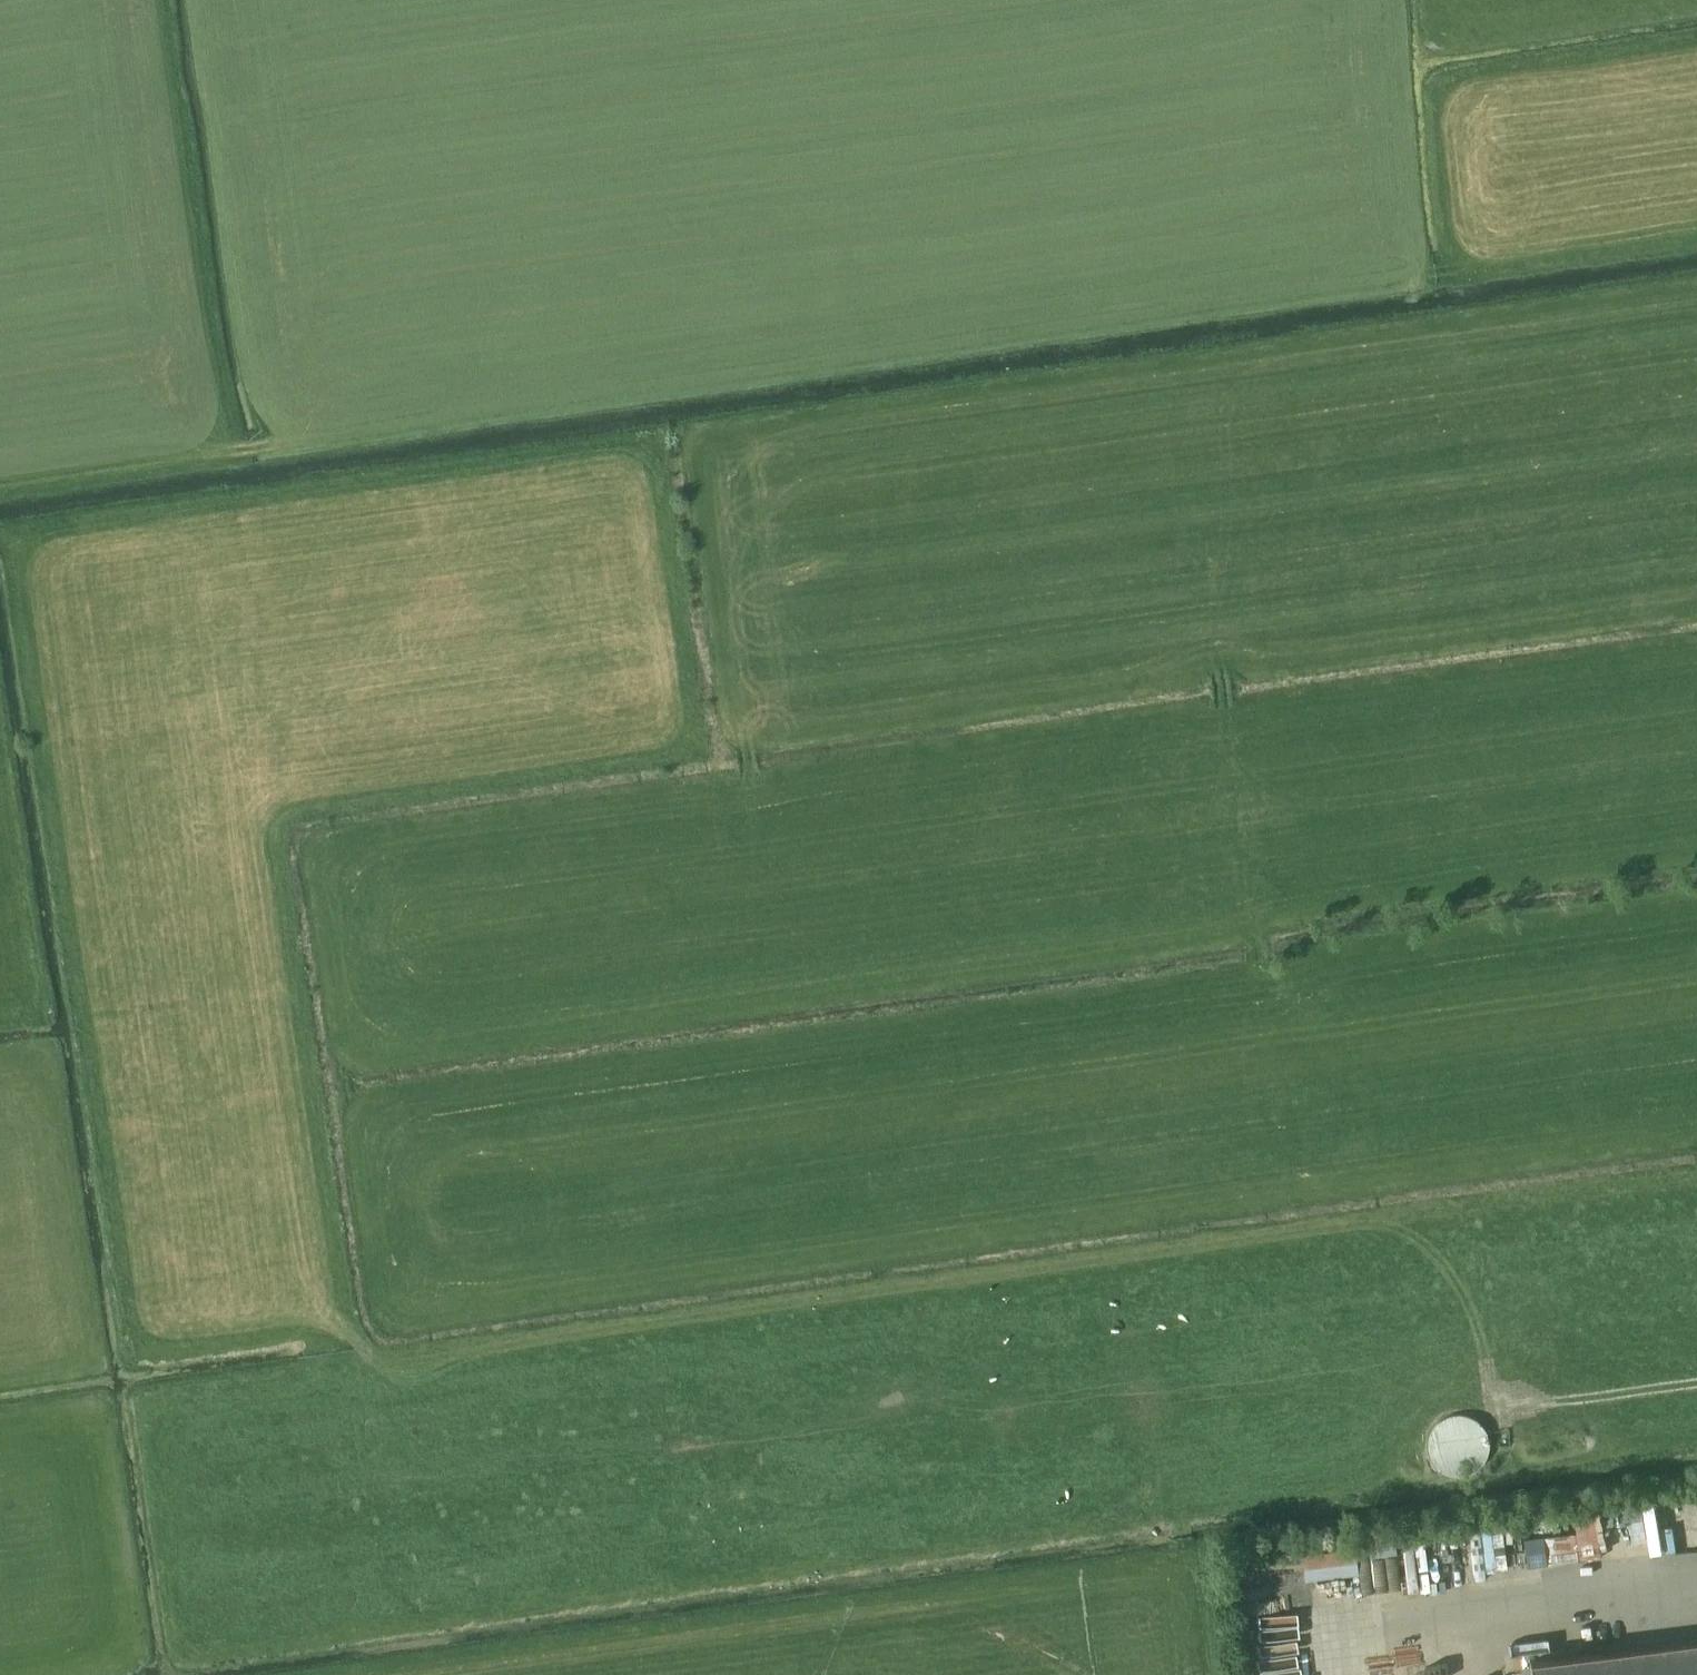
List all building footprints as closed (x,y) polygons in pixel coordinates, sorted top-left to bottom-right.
[(1433,1460),(1442,1468),(1453,1472),(1464,1471),(1474,1467),(1481,1460),(1486,1450),(1487,1438),(1483,1427),(1475,1419),(1464,1414),(1453,1413),(1442,1417),(1433,1426),(1428,1437),(1428,1449),(1433,1460)] [(1684,1493),(1668,1494),(1671,1541),(1687,1540),(1684,1493)] [(1508,1525),(1494,1525),(1494,1518),(1472,1518),(1474,1566),(1509,1565),(1508,1525)] [(1583,1556),(1581,1529),(1529,1532),(1530,1559),(1583,1556)] [(1307,1573),(1361,1571),(1360,1545),(1306,1547),(1307,1573)] [(1535,1659),(1537,1674),(1696,1674),(1696,1639),(1535,1659)] [(1261,1671),(1261,1674),(1323,1674),(1320,1661),(1261,1671)]
